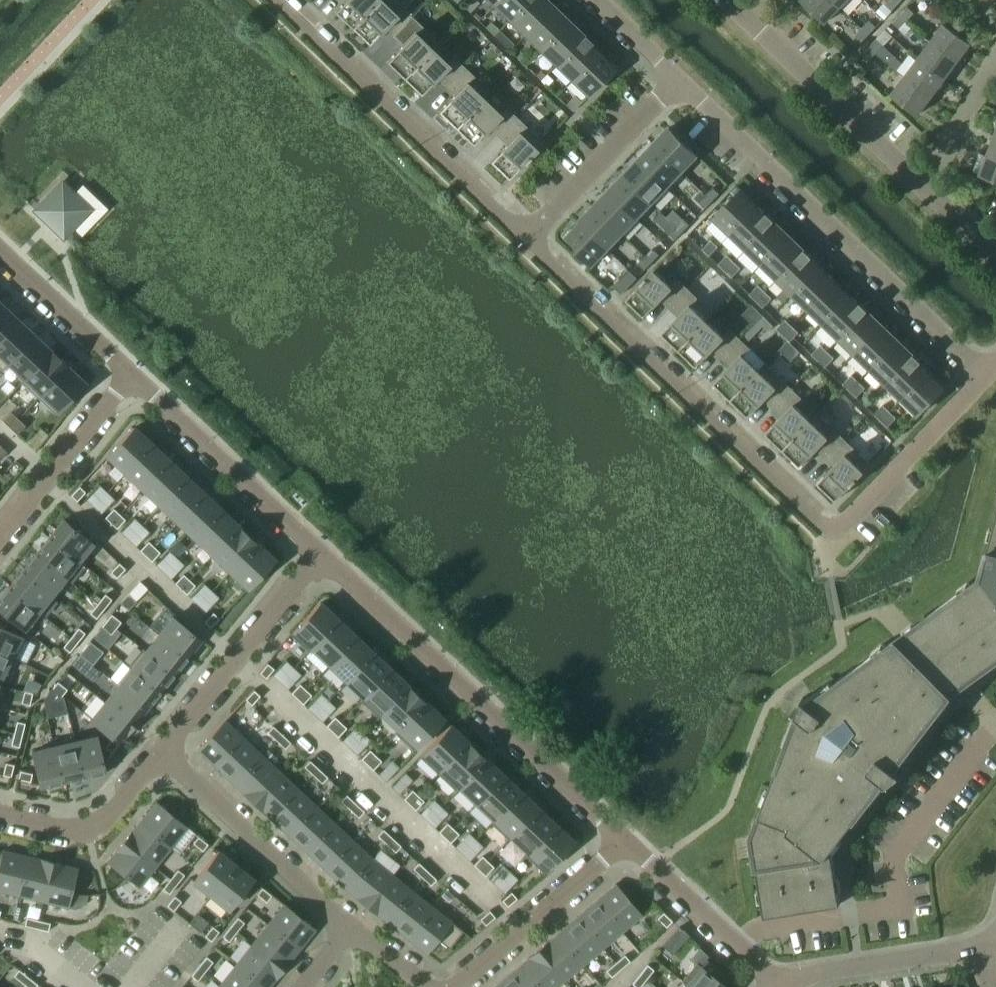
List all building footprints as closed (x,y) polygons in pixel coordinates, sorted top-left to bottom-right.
[(335,12),(352,29),(380,0),(347,0),(335,12)] [(395,0),(380,0),(352,29),(369,45),(385,29),(394,37),(413,18),(412,17),(424,5),(419,0),(412,0),(404,9),(395,0)] [(475,0),(472,0),(466,7),(472,13),(480,5),(475,0)] [(530,0),(500,0),(495,5),(510,20),(530,0)] [(553,7),(546,0),(530,0),(510,20),(526,35),(553,7)] [(833,0),(801,0),(824,22),(840,7),(833,0)] [(897,0),(890,0),(886,4),(892,11),(900,3),(897,0)] [(914,12),(908,6),(900,14),(907,20),(914,12)] [(568,22),(553,7),(526,35),(541,50),(568,22)] [(899,28),(907,20),(900,14),(892,22),(899,28)] [(433,50),(439,43),(413,18),(394,37),(403,46),(387,62),(404,79),(432,49),(433,50)] [(869,34),(877,26),(870,20),(863,28),(869,34)] [(557,65),(585,36),(584,37),(568,22),(541,50),(557,65)] [(971,43),(945,23),(931,42),(957,62),(971,43)] [(862,42),(869,34),(863,28),(855,36),(862,42)] [(572,80),(600,52),(591,44),(592,43),(585,36),(557,65),(572,80)] [(884,44),(877,38),(870,45),(876,52),(884,44)] [(945,78),(957,62),(931,42),(918,59),(945,78)] [(876,52),(870,45),(862,53),(869,60),(876,52)] [(446,87),(465,67),(455,58),(448,65),(433,50),(432,49),(404,79),(421,95),(437,79),(446,87)] [(589,96),(616,67),(600,52),(572,80),(589,96)] [(931,97),(945,78),(918,59),(904,78),(931,97)] [(484,99),(468,84),(475,77),(465,67),(446,87),(455,96),(439,112),(456,129),(484,99)] [(931,97),(904,78),(892,94),(918,114),(931,97)] [(582,103),(581,102),(575,96),(566,105),(573,112),(582,103)] [(498,137),(517,117),(507,108),(500,115),(484,99),(456,129),(473,145),(489,129),(498,137)] [(530,157),(543,143),(517,117),(498,137),(507,146),(491,162),(509,179),(524,163),(525,164),(531,158),(530,157)] [(698,155),(669,127),(654,143),(683,171),(698,155)] [(683,171),(654,143),(639,159),(668,187),(683,171)] [(989,154),(981,175),(995,181),(995,157),(989,154)] [(668,187),(639,159),(624,174),(653,202),(668,187)] [(653,202),(624,174),(609,190),(638,218),(644,212),(653,202)] [(63,182),(35,211),(63,238),(91,210),(63,182)] [(713,201),(720,193),(714,187),(707,194),(713,201)] [(638,218),(609,190),(594,205),(623,233),(638,218)] [(731,233),(758,205),(743,190),(715,218),(731,233)] [(706,208),(713,201),(707,194),(700,202),(706,208)] [(623,233),(594,205),(579,221),(608,249),(623,233)] [(747,248),(775,219),(768,212),(767,213),(758,205),(731,233),(747,248)] [(684,231),(690,224),(684,218),(677,225),(684,231)] [(763,263),(790,235),(774,220),(775,219),(747,248),(763,263)] [(608,249),(579,221),(564,237),(593,265),(602,255),(608,249)] [(679,236),(684,231),(677,225),(670,233),(676,239),(679,236)] [(778,278),(806,249),(805,250),(790,235),(763,263),(778,278)] [(712,239),(703,249),(710,255),(719,246),(712,239)] [(653,262),(660,254),(653,248),(646,255),(653,262)] [(794,293),(821,265),(812,257),(813,256),(806,249),(778,278),(794,293)] [(728,254),(719,264),(726,270),(735,261),(728,254)] [(646,269),(653,262),(646,255),(639,263),(646,269)] [(742,268),(735,261),(726,270),(733,277),(742,268)] [(809,308),(837,280),(821,265),(794,293),(809,308)] [(622,294),(638,277),(629,269),(614,285),(622,294)] [(670,307),(689,288),(679,278),(672,285),(656,269),(649,277),(648,276),(642,282),(643,283),(628,299),(645,316),(661,299),(670,307)] [(825,323),(852,295),(837,280),(809,308),(825,323)] [(757,300),(766,291),(759,284),(750,294),(757,300)] [(708,320),(692,304),(699,297),(689,288),(670,307),(679,316),(663,333),(680,349),(708,320)] [(773,298),(766,291),(757,300),(764,307),(773,298)] [(840,338),(869,309),(861,302),(861,303),(852,295),(825,323),(840,338)] [(0,306),(0,339),(18,320),(2,305),(0,306)] [(763,315),(752,305),(740,317),(751,327),(763,315)] [(869,309),(840,338),(856,353),(883,325),(868,310),(869,309)] [(777,328),(777,329),(784,335),(793,325),(786,319),(777,328)] [(0,339),(0,369),(2,371),(35,336),(18,320),(0,339)] [(722,357),(741,338),(731,328),(724,335),(708,320),(680,349),(697,366),(713,349),(722,357)] [(800,332),(793,325),(784,335),(791,341),(800,332)] [(872,368),(899,340),(883,325),(856,353),(872,368)] [(35,336),(2,371),(3,371),(9,364),(24,379),(21,382),(22,383),(51,351),(35,336)] [(750,360),(757,353),(741,338),(722,357),(731,366),(715,383),(732,399),(760,370),(760,369),(750,360)] [(887,383),(915,354),(914,355),(899,340),(872,368),(887,383)] [(819,360),(828,351),(822,344),(813,354),(819,360)] [(51,351),(22,383),(38,398),(68,367),(52,351),(51,351)] [(835,357),(828,351),(819,360),(826,367),(835,357)] [(903,398),(930,370),(922,362),(922,361),(915,354),(887,383),(903,398)] [(774,407),(793,388),(766,362),(760,369),(760,370),(732,399),(749,415),(765,399),(774,407)] [(68,367),(38,398),(56,415),(85,383),(68,367)] [(919,414),(946,385),(930,370),(903,398),(919,414)] [(853,374),(844,384),(851,390),(859,381),(853,374)] [(866,387),(859,381),(851,390),(857,397),(866,387)] [(812,419),(796,404),(803,397),(793,388),(774,407),(783,416),(767,432),(784,449),(812,419)] [(884,404),(875,414),(882,420),(891,411),(884,404)] [(897,417),(891,411),(882,420),(888,427),(897,417)] [(826,457),(845,438),(818,412),(812,419),(784,449),(801,465),(817,449),(826,457)] [(12,413),(3,421),(10,428),(19,419),(12,413)] [(19,419),(10,428),(17,435),(26,426),(19,419)] [(126,473),(152,445),(134,428),(108,456),(126,473)] [(858,478),(872,463),(845,438),(826,457),(835,466),(819,482),(837,499),(852,484),(853,484),(859,478),(858,478)] [(143,489),(169,461),(152,445),(126,473),(143,489)] [(160,506),(187,477),(169,461),(143,489),(160,506)] [(176,524),(205,494),(187,477),(160,506),(159,507),(176,524)] [(100,486),(89,500),(104,511),(115,497),(100,486)] [(80,487),(71,496),(77,501),(86,493),(80,487)] [(194,540),(222,510),(205,494),(176,524),(194,540)] [(111,523),(120,515),(114,509),(106,518),(111,523)] [(211,557),(240,527),(222,510),(194,540),(211,557)] [(126,520),(120,515),(111,523),(117,529),(126,520)] [(136,517),(123,531),(137,545),(150,531),(136,517)] [(93,543),(64,520),(50,538),(79,561),(93,543)] [(982,671),(995,661),(995,521),(981,577),(814,697),(813,695),(810,697),(811,699),(798,715),(796,714),(795,718),(797,719),(753,834),(765,915),(841,903),(832,848),(879,788),(880,789),(881,788),(882,789),(884,787),(882,786),(883,786),(882,785),(882,784),(878,778),(885,769),(892,760),(898,763),(899,763),(900,764),(900,763),(902,764),(903,762),(902,761),(902,760),(901,759),(939,710),(982,671)] [(229,573),(257,543),(240,527),(211,557),(229,573)] [(79,561),(50,538),(36,555),(66,578),(79,561)] [(146,556),(155,547),(149,542),(140,551),(146,556)] [(249,589),(275,561),(257,543),(230,571),(248,588),(249,589)] [(160,553),(155,547),(146,556),(152,562),(160,553)] [(66,578),(36,555),(33,558),(23,571),(52,595),(53,594),(66,578)] [(117,578),(125,569),(119,564),(111,572),(117,578)] [(52,595),(23,571),(9,588),(42,614),(56,597),(53,594),(52,595)] [(181,589),(190,580),(184,575),(175,584),(181,589)] [(195,586),(190,580),(181,589),(187,595),(195,586)] [(138,599),(148,589),(140,582),(120,603),(128,610),(137,601),(136,601),(138,599)] [(42,614),(9,588),(0,600),(0,610),(28,632),(42,614)] [(105,609),(112,600),(106,594),(98,604),(105,609)] [(309,652),(339,620),(320,603),(291,634),(291,635),(309,652)] [(97,619),(105,609),(98,604),(90,613),(97,619)] [(213,613),(210,616),(205,622),(211,627),(219,618),(213,613)] [(122,622),(112,615),(107,621),(117,629),(122,622)] [(8,621),(0,617),(0,626),(5,628),(8,621)] [(189,659),(203,641),(173,617),(159,635),(189,659)] [(326,668),(356,637),(339,620),(309,652),(326,668)] [(117,629),(107,621),(102,627),(112,635),(117,629)] [(25,638),(0,626),(0,651),(16,659),(25,638)] [(78,643),(85,633),(79,628),(71,638),(78,643)] [(189,659),(159,635),(146,651),(146,652),(175,675),(189,659)] [(344,685),(374,653),(356,637),(326,668),(344,685)] [(70,652),(78,643),(71,638),(64,647),(70,652)] [(90,642),(80,655),(93,665),(103,652),(90,642)] [(175,675),(146,652),(146,651),(143,648),(128,667),(132,670),(132,669),(162,692),(175,675)] [(16,659),(0,651),(0,676),(6,679),(16,659)] [(361,701),(391,670),(374,653),(344,685),(361,701)] [(274,674),(289,687),(302,673),(287,660),(274,674)] [(274,669),(268,664),(260,674),(267,679),(274,669)] [(162,692),(132,669),(132,670),(119,686),(148,709),(162,692)] [(379,718),(409,686),(391,670),(361,701),(379,718)] [(68,690),(58,682),(53,688),(63,696),(68,690)] [(297,699),(306,690),(300,685),(292,694),(297,699)] [(148,709),(119,686),(105,703),(135,726),(148,709)] [(396,734),(426,703),(425,702),(426,701),(410,686),(409,687),(409,686),(379,718),(396,734)] [(63,696),(53,688),(44,700),(48,718),(68,714),(63,696)] [(303,705),(312,696),(306,690),(297,699),(303,705)] [(30,705),(33,693),(25,691),(22,703),(30,705)] [(254,691),(246,700),(252,705),(260,696),(254,691)] [(310,707),(324,719),(335,705),(321,693),(310,707)] [(135,726),(105,703),(91,720),(121,744),(135,726)] [(414,751),(444,720),(426,703),(396,734),(414,751)] [(333,732),(341,723),(335,717),(327,726),(333,732)] [(216,768),(244,738),(226,721),(225,721),(198,750),(216,768)] [(23,735),(26,724),(17,722),(15,733),(23,735)] [(338,737),(347,729),(341,723),(333,732),(338,737)] [(439,774),(469,743),(450,725),(450,726),(420,757),(439,774)] [(282,735),(273,726),(268,732),(277,740),(282,735)] [(20,747),(23,735),(15,733),(12,745),(20,747)] [(291,743),(282,735),(277,740),(285,749),(291,743)] [(84,778),(75,742),(76,742),(75,737),(52,743),(53,747),(54,747),(63,783),(84,778)] [(106,773),(97,737),(76,742),(75,742),(84,778),(106,773)] [(235,785),(262,756),(244,738),(216,768),(235,785)] [(117,746),(108,739),(102,745),(112,753),(117,746)] [(486,759),(485,758),(486,758),(470,743),(469,743),(439,774),(456,791),(486,759)] [(63,783),(54,747),(53,747),(32,752),(41,789),(63,783)] [(367,765),(376,756),(370,750),(362,759),(367,765)] [(253,802),(281,773),(262,756),(235,785),(253,802)] [(373,770),(382,761),(376,756),(367,765),(373,770)] [(474,807),(504,775),(486,759),(456,791),(474,807)] [(319,769),(310,761),(305,767),(313,775),(319,769)] [(11,777),(14,765),(6,763),(3,775),(11,777)] [(328,777),(319,769),(313,775),(322,783),(328,777)] [(31,782),(33,774),(21,771),(19,779),(31,782)] [(272,819),(299,790),(281,773),(253,802),(272,819)] [(491,824),(521,792),(504,775),(474,807),(491,824)] [(290,837),(318,807),(299,790),(272,819),(287,833),(290,837)] [(404,799),(410,805),(418,796),(412,790),(404,799)] [(509,840),(538,808),(521,792),(491,824),(509,840)] [(356,803),(347,795),(341,801),(350,809),(356,803)] [(416,810),(424,801),(418,796),(410,805),(416,810)] [(436,826),(449,815),(435,801),(423,812),(436,826)] [(188,827),(156,802),(140,822),(171,847),(188,827)] [(359,818),(365,812),(356,803),(350,809),(359,818)] [(308,854),(336,824),(318,807),(290,837),(308,854)] [(526,857),(556,825),(538,808),(509,840),(526,857)] [(171,847),(140,822),(124,842),(156,867),(161,860),(171,847)] [(445,838),(453,829),(448,823),(439,832),(445,838)] [(327,871),(354,842),(336,824),(308,854),(327,871)] [(545,873),(574,842),(556,825),(526,857),(544,874),(545,873)] [(451,843),(459,834),(453,829),(445,838),(451,843)] [(392,838),(384,830),(378,836),(387,844),(392,838)] [(470,831),(456,844),(471,859),(484,846),(470,831)] [(203,851),(208,844),(199,837),(194,843),(203,851)] [(401,846),(392,838),(387,844),(396,852),(401,846)] [(156,867),(124,842),(108,862),(127,878),(128,878),(129,879),(139,887),(156,867)] [(345,888),(373,859),(354,842),(327,871),(345,888)] [(29,856),(3,850),(0,863),(0,891),(19,895),(29,856)] [(212,896),(236,865),(218,851),(194,881),(212,896)] [(44,901),(53,862),(29,856),(19,895),(44,901)] [(480,871),(488,862),(482,856),(474,865),(480,871)] [(367,906),(392,875),(374,860),(373,859),(345,888),(346,890),(367,906)] [(69,907),(78,868),(53,862),(44,901),(69,907)] [(486,876),(494,867),(488,862),(480,871),(486,876)] [(428,871),(419,863),(413,869),(422,877),(428,871)] [(229,910),(254,880),(236,865),(212,896),(229,910)] [(178,870),(171,879),(177,884),(185,875),(178,870)] [(437,880),(428,871),(422,877),(431,886),(437,880)] [(387,922),(412,890),(392,875),(367,906),(387,922)] [(170,894),(177,884),(171,879),(163,889),(170,894)] [(642,915),(616,884),(596,901),(622,932),(642,915)] [(267,902),(272,895),(262,888),(257,894),(267,902)] [(407,938),(432,906),(412,890),(387,922),(407,938)] [(84,909),(88,895),(77,891),(73,905),(84,909)] [(517,899),(512,892),(502,900),(508,907),(517,899)] [(168,906),(174,911),(182,901),(175,896),(168,906)] [(622,932),(596,901),(577,917),(603,948),(622,932)] [(299,950),(316,929),(284,904),(268,924),(299,950)] [(464,931),(432,906),(407,938),(427,954),(439,940),(450,949),(463,932),(464,931)] [(480,919),(486,925),(495,917),(490,911),(480,919)] [(664,913),(663,913),(658,919),(666,927),(672,921),(664,913)] [(198,914),(191,923),(201,931),(209,922),(198,914)] [(37,928),(39,920),(27,917),(25,925),(37,928)] [(603,948),(577,917),(558,934),(584,964),(603,948)] [(238,918),(231,927),(237,932),(245,923),(238,918)] [(49,931),(51,923),(39,920),(37,928),(49,931)] [(299,950),(268,924),(254,942),(252,944),(284,969),(299,950)] [(219,932),(213,927),(205,936),(212,941),(219,932)] [(229,942),(237,932),(231,927),(223,936),(229,942)] [(680,927),(662,945),(672,955),(690,936),(680,927)] [(584,964),(558,934),(539,950),(565,981),(584,964)] [(284,969),(252,944),(237,964),(266,986),(270,986),(283,970),(284,969)] [(539,950),(519,966),(537,986),(557,986),(565,981),(539,950)] [(621,969),(630,961),(625,955),(616,963),(621,969)] [(207,957),(199,966),(206,971),(213,962),(207,957)] [(621,969),(616,963),(606,971),(612,977),(621,969)] [(701,967),(697,963),(683,981),(682,981),(687,985),(687,984),(691,986),(727,986),(701,967)] [(237,964),(221,984),(225,986),(266,986),(237,964)] [(654,970),(647,965),(640,974),(646,980),(654,970)] [(198,981),(206,971),(199,966),(192,976),(198,981)] [(519,966),(500,983),(504,986),(537,986),(519,966)] [(29,977),(20,969),(14,976),(24,983),(29,977)] [(646,980),(640,974),(632,984),(636,986),(640,986),(646,980)] [(29,977),(24,983),(28,986),(37,986),(39,985),(29,977)]
